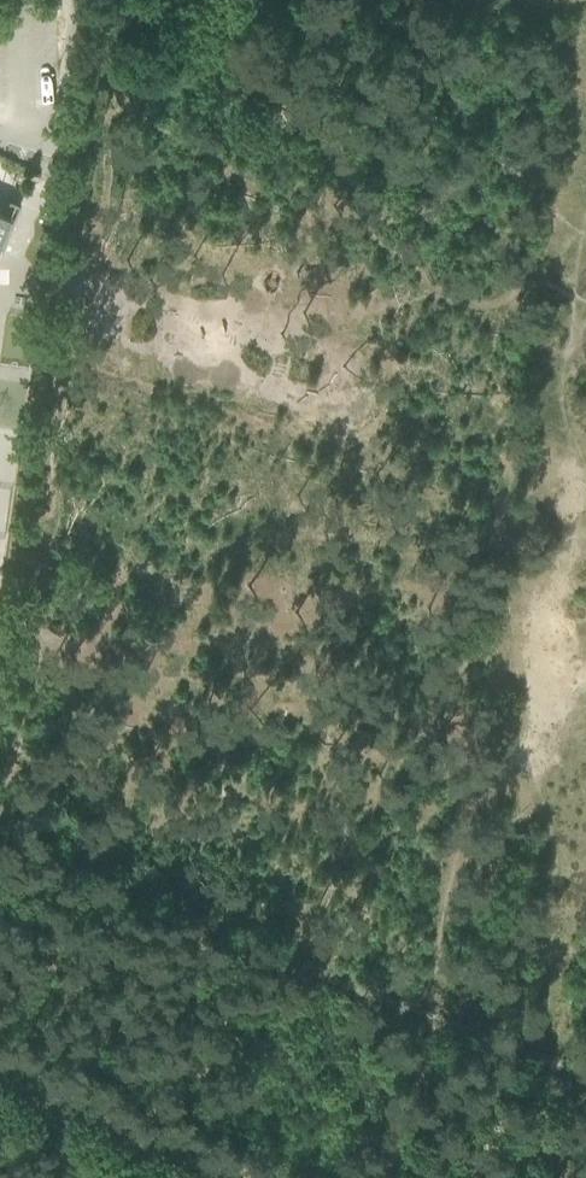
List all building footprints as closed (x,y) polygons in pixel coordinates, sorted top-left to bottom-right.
[(0,246),(0,247),(0,248),(1,248),(20,203),(8,198),(2,213),(0,212),(0,246)]
